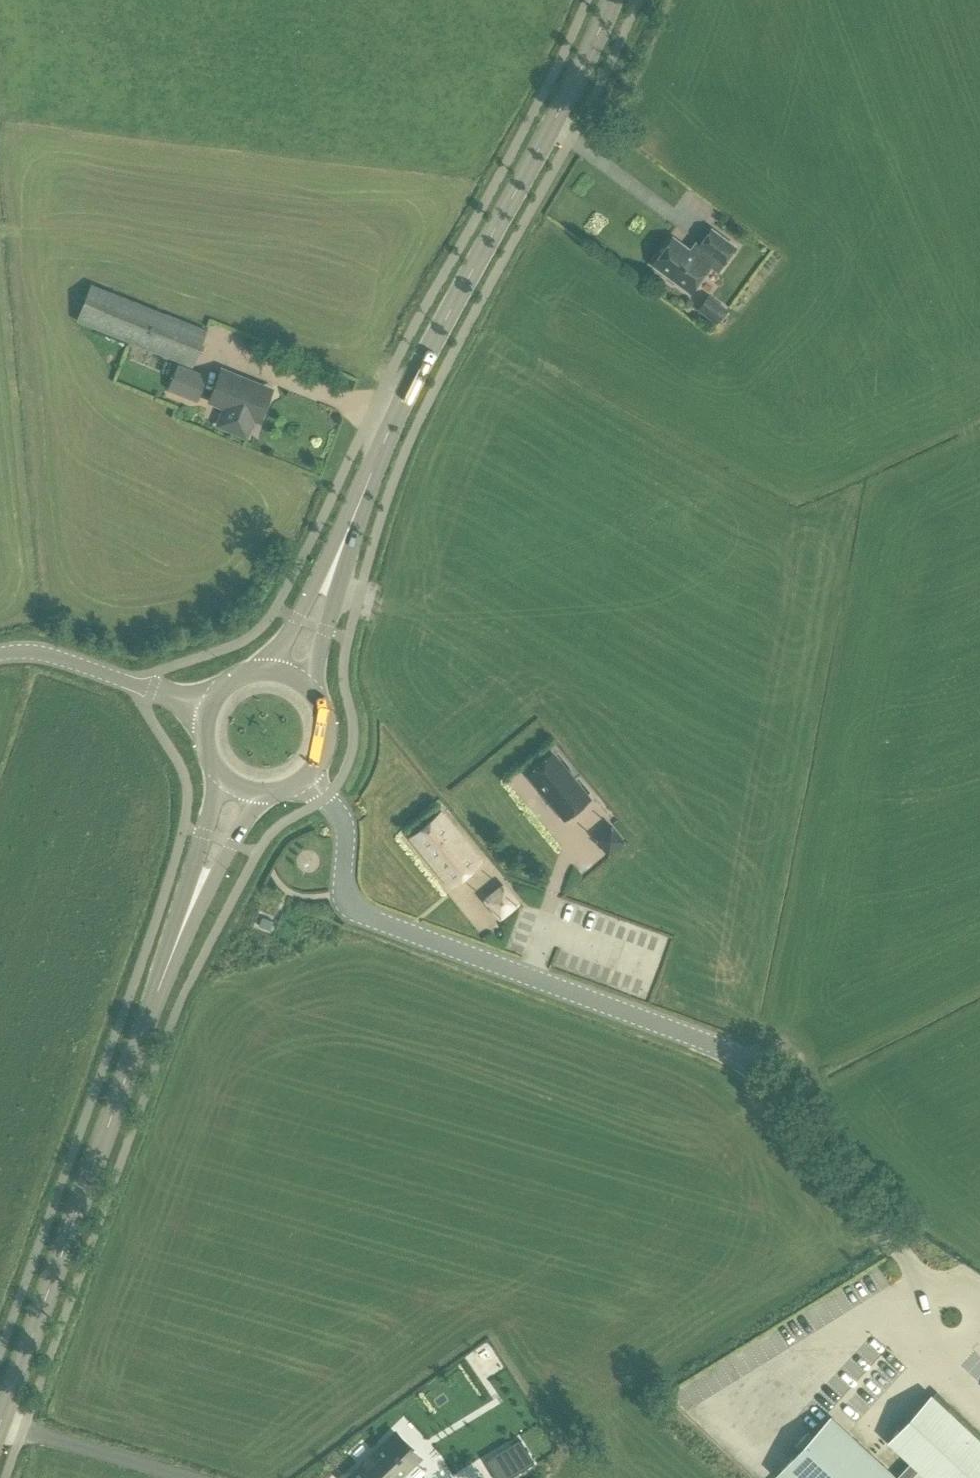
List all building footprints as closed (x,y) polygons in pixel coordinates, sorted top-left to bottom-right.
[(668,281),(674,285),(678,285),(692,295),(713,268),(712,267),(717,260),(726,266),(739,249),(714,231),(701,249),(696,256),(674,239),(653,266),(667,277),(668,281)] [(193,368),(208,330),(91,283),(76,321),(193,368)] [(719,324),(729,311),(711,298),(701,311),(719,324)] [(168,390),(197,402),(208,376),(179,364),(168,390)] [(274,389),(221,368),(207,403),(227,411),(220,428),(247,438),(253,422),(260,424),(274,389)] [(565,820),(590,799),(552,754),(528,774),(565,820)] [(482,861),(442,814),(410,841),(450,888),(482,861)] [(493,874),(470,891),(492,921),(516,905),(493,874)] [(819,1402),(827,1410),(845,1392),(837,1384),(819,1402)] [(928,1477),(979,1477),(979,1438),(932,1393),(888,1441),(928,1477)] [(829,1416),(774,1476),(776,1477),(898,1477),(829,1416)] [(491,1467),(498,1477),(508,1477),(533,1462),(520,1441),(512,1445),(517,1453),(491,1467)] [(344,1477),(395,1477),(405,1468),(381,1443),(344,1477)]
